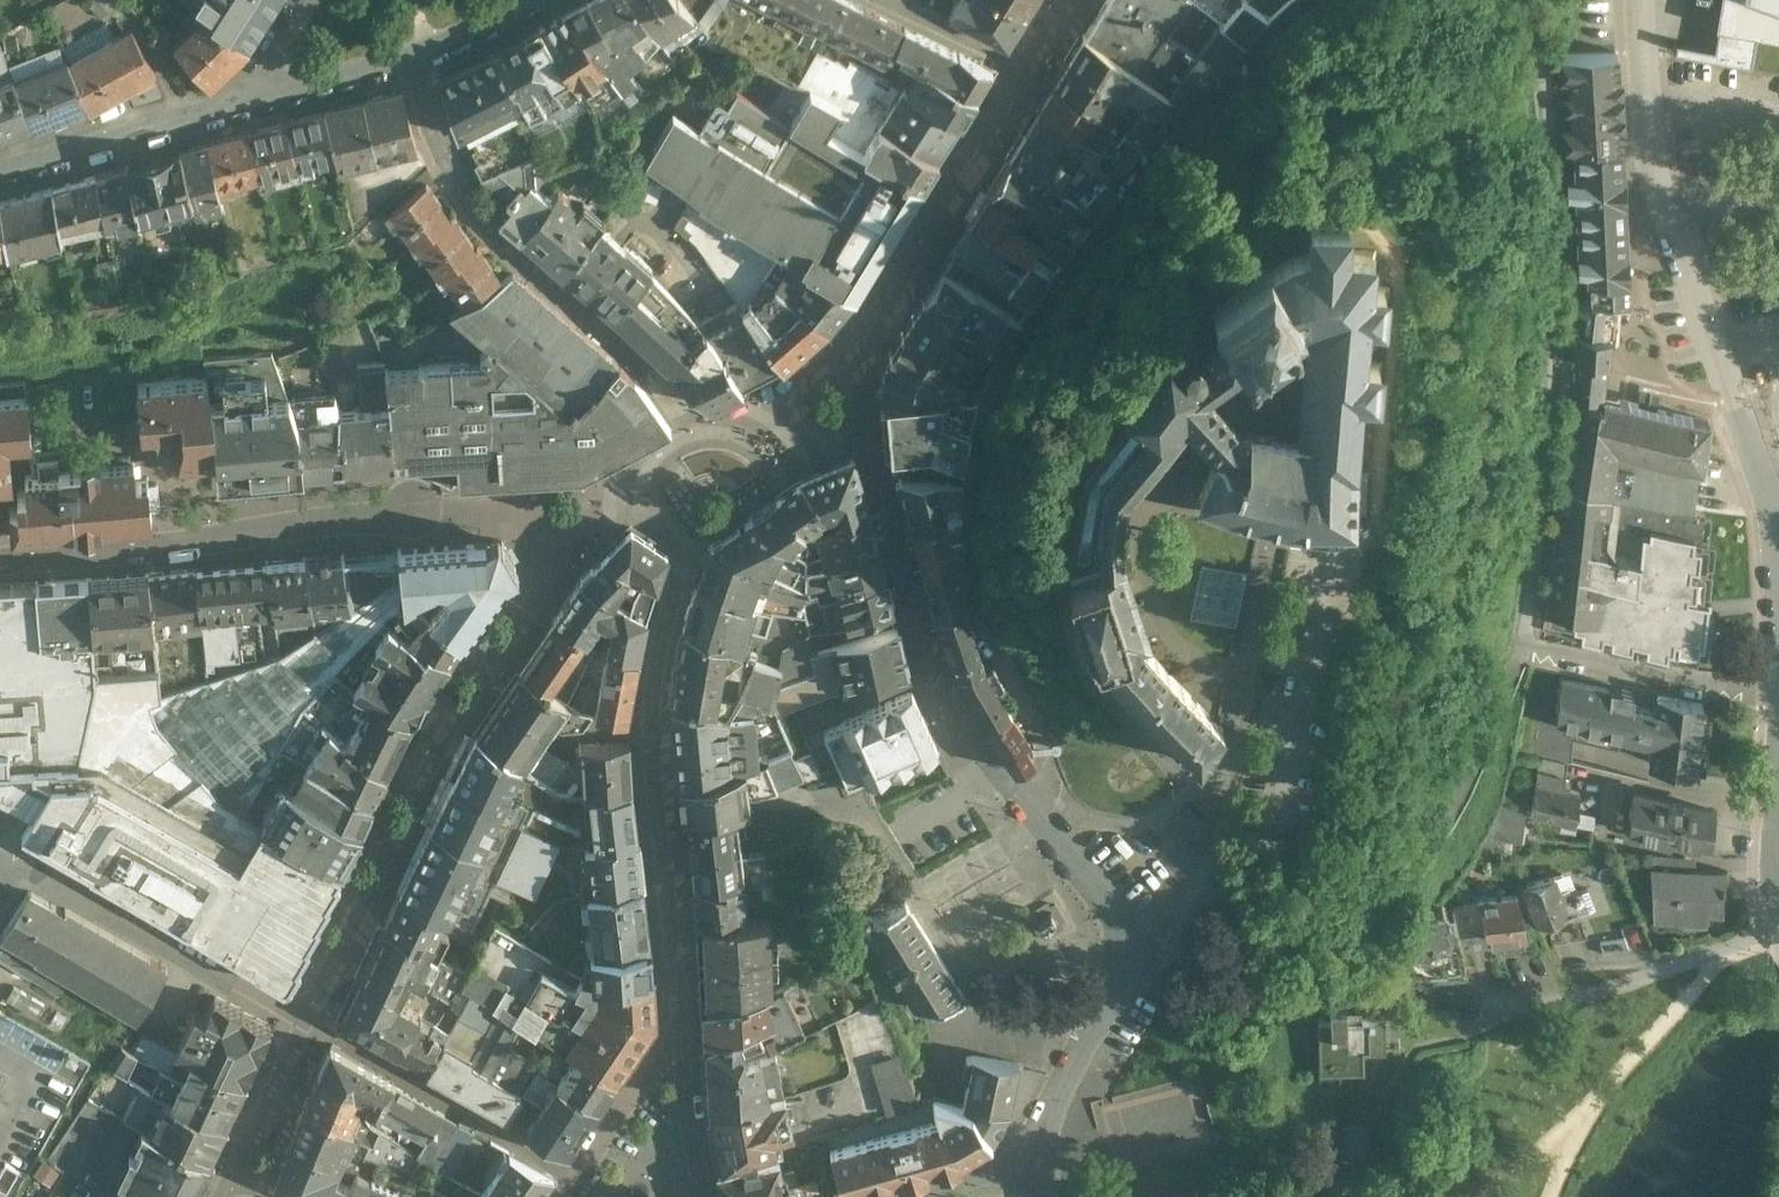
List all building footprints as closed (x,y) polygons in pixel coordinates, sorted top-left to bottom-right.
[(108,11),(119,0),(98,0),(108,11)] [(609,0),(581,0),(566,8),(594,49),(593,49),(604,62),(610,69),(619,61),(641,43),(609,0)] [(641,43),(656,32),(658,35),(659,34),(633,0),(609,0),(641,43)] [(656,0),(633,0),(659,34),(676,22),(661,6),(660,7),(656,0)] [(660,7),(661,6),(676,22),(692,11),(683,0),(656,0),(660,7)] [(769,5),(807,24),(820,0),(772,0),(769,5)] [(847,0),(820,0),(807,24),(845,44),(865,9),(847,0)] [(994,0),(972,0),(970,2),(966,0),(959,0),(949,18),(959,23),(959,24),(1007,49),(1026,19),(994,0)] [(1026,19),(1037,0),(994,0),(1026,19)] [(1181,0),(1109,0),(1108,1),(1195,64),(1210,42),(1176,17),(1185,3),(1181,0)] [(1185,3),(1219,30),(1224,34),(1244,8),(1234,0),(1181,0),(1185,3)] [(1250,13),(1271,29),(1294,6),(1287,0),(1261,0),(1250,13)] [(1720,25),(1722,25),(1718,47),(1674,40),(1672,49),(1756,64),(1761,32),(1778,35),(1778,0),(1725,0),(1720,25)] [(1195,64),(1108,1),(1092,30),(1116,47),(1118,44),(1180,84),(1195,64)] [(594,49),(566,8),(539,25),(570,68),(572,71),(577,68),(573,62),(593,49),(594,49)] [(1244,8),(1224,34),(1246,54),(1271,29),(1250,13),(1244,8)] [(904,30),(865,9),(845,44),(884,64),(891,53),(904,30)] [(247,45),(201,16),(174,42),(178,46),(177,47),(183,53),(210,81),(248,46),(247,45)] [(539,25),(538,25),(523,34),(553,79),(563,95),(569,92),(560,75),(570,68),(539,25)] [(131,29),(69,62),(67,59),(66,60),(68,63),(91,107),(91,106),(91,105),(137,81),(138,84),(140,83),(140,82),(154,75),(156,75),(131,29)] [(162,30),(152,39),(168,68),(183,53),(177,47),(178,46),(174,42),(162,30)] [(891,53),(934,77),(977,100),(991,76),(962,62),(962,60),(904,30),(891,53)] [(1116,47),(1092,30),(1084,42),(1168,103),(1180,84),(1118,44),(1116,47)] [(1195,64),(1218,80),(1246,54),(1224,34),(1219,30),(1210,42),(1195,64)] [(523,34),(493,50),(523,99),(529,109),(526,111),(531,120),(549,113),(531,80),(542,73),(546,84),(553,79),(523,34)] [(0,80),(13,75),(0,42),(0,79),(0,80)] [(1168,103),(1084,42),(1069,67),(1163,132),(1172,122),(1182,113),(1168,103)] [(493,50),(440,78),(459,133),(523,99),(493,50)] [(938,166),(963,125),(920,99),(832,52),(810,91),(880,128),(879,129),(892,137),(938,166)] [(1616,56),(1560,63),(1561,84),(1570,84),(1571,101),(1566,101),(1567,115),(1572,114),(1573,133),(1564,134),(1565,156),(1574,156),(1622,153),(1616,56)] [(66,60),(15,79),(32,124),(72,109),(73,113),(75,112),(90,106),(90,107),(91,107),(68,63),(66,60)] [(624,66),(619,61),(610,69),(614,74),(624,66)] [(604,62),(579,79),(594,100),(604,94),(608,99),(620,90),(617,85),(621,82),(614,74),(610,69),(604,62)] [(624,66),(614,74),(621,82),(630,92),(642,83),(626,64),(624,66)] [(1180,84),(1200,97),(1218,80),(1195,64),(1180,84)] [(1155,141),(1163,132),(1069,67),(1054,91),(1144,153),(1155,141)] [(731,76),(718,68),(708,85),(710,87),(712,84),(722,90),(731,76)] [(0,80),(0,131),(30,120),(32,125),(32,124),(15,79),(13,75),(0,80)] [(920,99),(963,125),(977,100),(934,77),(920,99)] [(563,95),(553,79),(546,84),(545,85),(553,100),(563,95)] [(1168,103),(1182,113),(1200,97),(1180,84),(1168,103)] [(401,89),(362,98),(377,154),(416,145),(401,89)] [(789,127),(764,167),(889,244),(922,190),(903,178),(907,172),(884,158),(879,165),(862,154),(879,129),(880,128),(840,107),(818,95),(810,91),(797,113),(784,106),(777,119),(789,127)] [(1144,153),(1054,91),(1040,115),(1125,171),(1127,172),(1135,163),(1144,153)] [(362,98),(324,108),(335,150),(334,151),(338,165),(339,165),(339,163),(376,154),(376,156),(377,155),(377,154),(362,98)] [(324,108),(285,118),(296,160),(334,151),(335,150),(324,108)] [(889,244),(764,167),(718,139),(716,142),(673,115),(644,162),(658,171),(656,174),(662,176),(665,178),(697,202),(698,201),(722,216),(720,218),(735,229),(737,225),(793,260),(855,300),(889,244)] [(1120,177),(1125,171),(1040,115),(1025,139),(1075,168),(1074,169),(1088,178),(1088,176),(1105,186),(1106,187),(1114,180),(1116,182),(1120,177)] [(285,118),(246,127),(257,170),(296,160),(285,118)] [(494,121),(469,134),(476,148),(498,136),(501,134),(494,121)] [(246,127),(207,137),(220,190),(222,189),(219,179),(257,170),(246,127)] [(879,129),(862,154),(879,165),(884,158),(907,172),(903,178),(922,190),(938,166),(892,137),(879,129)] [(498,136),(476,148),(476,147),(472,149),(478,161),(479,162),(500,151),(504,149),(498,136)] [(207,137),(180,145),(192,191),(195,203),(205,201),(222,197),(220,190),(207,137)] [(1075,168),(1025,139),(1009,166),(1071,204),(1079,210),(1081,213),(1087,207),(1091,202),(1074,189),(1076,187),(1074,186),(1073,188),(1066,183),(1074,169),(1075,168)] [(180,145),(125,160),(137,207),(152,202),(155,212),(171,208),(168,198),(191,191),(194,203),(195,203),(192,191),(180,145)] [(500,151),(479,162),(478,161),(474,163),(481,176),(507,165),(500,151)] [(481,176),(480,176),(482,182),(477,184),(486,206),(499,220),(519,237),(558,188),(556,187),(549,197),(547,195),(546,196),(532,186),(543,172),(534,153),(507,165),(481,176)] [(1622,153),(1574,156),(1576,187),(1568,187),(1569,202),(1576,202),(1579,279),(1587,279),(1589,309),(1614,309),(1629,309),(1627,257),(1625,205),(1623,154),(1622,154),(1622,153)] [(125,160),(95,167),(105,213),(105,214),(116,211),(117,216),(138,211),(137,207),(125,160)] [(1071,204),(1009,166),(990,199),(1019,217),(1052,238),(1055,240),(1056,239),(1079,210),(1071,204)] [(95,167),(52,178),(61,223),(105,213),(95,167)] [(656,174),(642,168),(631,195),(656,205),(661,191),(665,178),(662,176),(656,174)] [(0,191),(0,208),(5,235),(7,241),(61,228),(61,223),(52,178),(0,191)] [(736,303),(745,316),(775,288),(774,288),(793,260),(737,225),(735,229),(720,218),(722,216),(698,201),(697,202),(665,178),(661,191),(684,209),(673,226),(695,246),(728,291),(736,303)] [(400,223),(414,243),(450,217),(427,184),(385,214),(394,227),(400,223)] [(1087,207),(1103,219),(1123,197),(1106,188),(1106,187),(1105,186),(1091,202),(1087,207)] [(579,206),(558,188),(519,237),(520,237),(523,234),(547,254),(544,257),(562,273),(602,217),(583,201),(579,206)] [(1019,217),(990,199),(971,229),(1032,264),(1041,250),(1011,232),(1019,217)] [(195,203),(194,203),(201,222),(200,222),(201,223),(202,223),(201,218),(209,216),(205,201),(195,203)] [(425,254),(440,273),(475,248),(452,216),(450,217),(414,243),(411,245),(420,258),(425,254)] [(1220,720),(1148,643),(1137,630),(1148,628),(1123,552),(1121,517),(1126,487),(1145,464),(1158,446),(1185,414),(1213,448),(1196,488),(1225,500),(1257,512),(1257,511),(1259,512),(1273,515),(1294,519),(1357,521),(1357,512),(1352,511),(1354,466),(1360,466),(1367,391),(1380,392),(1383,361),(1366,359),(1368,346),(1380,347),(1381,335),(1369,334),(1371,316),(1388,317),(1390,286),(1375,285),(1375,283),(1371,283),(1372,266),(1375,266),(1375,248),(1349,247),(1349,220),(1308,217),(1306,246),(1291,249),(1284,252),(1273,260),(1268,254),(1209,293),(1228,323),(1204,339),(1166,353),(1129,399),(1081,458),(1074,493),(1068,502),(1066,568),(1077,605),(1083,626),(1094,645),(1134,696),(1197,762),(1202,754),(1200,751),(1220,720)] [(200,222),(188,225),(196,262),(209,259),(200,222)] [(598,224),(562,273),(586,294),(624,248),(598,224)] [(167,243),(164,227),(143,232),(152,267),(172,263),(170,253),(177,251),(175,241),(167,243)] [(1032,264),(971,229),(953,259),(978,272),(1008,294),(1031,308),(1041,292),(1050,277),(1032,264)] [(1052,238),(1041,252),(1062,265),(1075,251),(1056,239),(1055,240),(1052,238)] [(112,246),(97,249),(103,276),(118,273),(112,246)] [(465,304),(500,279),(477,246),(475,248),(440,273),(436,276),(445,289),(451,284),(465,304)] [(624,248),(586,294),(613,317),(652,271),(624,248)] [(978,272),(953,259),(943,275),(995,306),(1008,294),(978,272)] [(855,300),(793,260),(774,288),(775,288),(813,317),(813,318),(828,332),(855,300)] [(13,268),(4,270),(6,282),(16,279),(13,268)] [(671,428),(634,376),(512,272),(500,279),(465,304),(450,315),(496,353),(487,363),(386,370),(388,397),(394,467),(432,465),(432,472),(453,483),(458,483),(460,486),(580,478),(659,437),(671,428)] [(995,306),(943,275),(925,305),(973,337),(1001,356),(1011,338),(1021,322),(995,306)] [(698,326),(648,276),(613,317),(710,408),(743,392),(713,341),(698,326)] [(813,317),(775,288),(745,316),(783,371),(828,332),(813,318),(813,317)] [(698,325),(698,326),(709,337),(734,322),(726,309),(736,303),(728,291),(715,298),(723,310),(698,325)] [(736,303),(726,309),(734,322),(709,337),(713,341),(743,392),(783,371),(745,316),(736,303)] [(882,388),(881,403),(932,399),(973,337),(925,305),(897,350),(892,358),(887,367),(884,378),(882,388)] [(1589,309),(1578,310),(1577,341),(1610,342),(1614,309),(1589,309)] [(1610,342),(1577,341),(1577,366),(1608,367),(1609,367),(1610,342)] [(186,428),(188,450),(222,447),(232,447),(229,416),(225,364),(142,371),(146,418),(163,416),(164,429),(186,428)] [(355,414),(341,415),(346,472),(394,467),(388,397),(386,370),(385,365),(357,368),(360,394),(353,395),(355,414)] [(1608,367),(1577,366),(1575,412),(1597,413),(1597,411),(1604,412),(1608,367)] [(10,514),(7,472),(27,470),(24,426),(44,425),(40,381),(0,384),(0,514),(10,514)] [(882,411),(885,434),(934,429),(938,417),(944,398),(932,399),(881,403),(882,411)] [(944,398),(938,417),(969,428),(977,401),(965,403),(944,398)] [(302,475),(346,472),(341,415),(340,412),(334,399),(290,403),(297,422),(302,475)] [(1668,412),(1715,417),(1717,404),(1669,399),(1668,412)] [(240,476),(302,475),(297,422),(290,403),(229,416),(232,447),(236,476),(240,476)] [(1709,422),(1622,410),(1618,414),(1604,412),(1597,411),(1597,413),(1575,412),(1563,499),(1691,513),(1697,469),(1702,470),(1709,422)] [(965,448),(969,428),(938,417),(934,429),(928,451),(962,464),(965,448)] [(928,451),(934,429),(885,434),(891,455),(928,451)] [(774,474),(789,463),(766,433),(752,445),(774,474)] [(24,477),(28,531),(161,520),(156,462),(142,463),(141,447),(46,455),(41,455),(41,465),(42,475),(24,477)] [(891,455),(899,480),(926,479),(928,451),(891,455)] [(800,486),(834,534),(870,520),(853,465),(800,486)] [(944,507),(960,507),(961,494),(958,494),(958,478),(926,479),(899,480),(911,527),(945,522),(944,507)] [(817,540),(834,534),(800,486),(777,502),(811,542),(817,540)] [(1691,513),(1563,499),(1546,643),(1637,653),(1636,664),(1670,668),(1672,651),(1704,655),(1705,651),(1709,652),(1713,618),(1708,617),(1710,601),(1701,600),(1707,543),(1700,542),(1703,514),(1691,513)] [(777,502),(753,519),(773,539),(806,563),(811,542),(777,502)] [(945,522),(911,527),(923,573),(962,564),(960,507),(944,507),(945,522)] [(807,566),(806,563),(773,539),(753,519),(710,549),(768,576),(769,574),(804,591),(807,566)] [(830,571),(879,555),(870,520),(834,534),(817,540),(823,564),(826,572),(830,571)] [(631,531),(604,559),(629,573),(657,588),(667,555),(631,531)] [(446,592),(479,618),(513,569),(500,545),(447,550),(398,554),(401,575),(403,598),(444,578),(447,577),(450,577),(452,577),(454,579),(454,581),(453,584),(446,592)] [(710,549),(697,588),(719,598),(773,612),(805,616),(804,607),(800,607),(803,597),(804,591),(769,574),(768,576),(710,549)] [(350,610),(401,575),(398,554),(341,558),(350,610)] [(879,555),(830,571),(835,586),(838,596),(886,583),(879,555)] [(314,634),(350,610),(341,558),(303,562),(314,634)] [(604,559),(580,585),(613,603),(630,613),(635,592),(622,586),(629,573),(604,559)] [(265,564),(279,657),(314,634),(303,562),(265,564)] [(195,571),(206,682),(279,657),(265,564),(195,571)] [(803,597),(835,586),(830,571),(826,572),(823,564),(807,566),(804,591),(803,597)] [(962,564),(923,573),(935,618),(964,609),(962,564)] [(195,571),(147,577),(157,671),(159,698),(206,682),(195,571)] [(630,613),(647,622),(657,588),(629,573),(622,586),(635,592),(630,613)] [(157,671),(147,577),(89,580),(94,676),(157,671)] [(31,816),(56,766),(94,676),(89,580),(34,585),(0,588),(0,799),(31,816)] [(893,617),(886,583),(838,596),(821,601),(829,633),(834,633),(893,617)] [(554,624),(595,650),(613,603),(580,585),(554,624)] [(719,598),(697,588),(684,632),(741,652),(748,630),(766,636),(773,612),(719,598)] [(461,643),(479,618),(446,592),(428,617),(461,643)] [(413,601),(383,620),(393,628),(401,622),(404,629),(411,635),(408,640),(424,652),(427,649),(448,665),(461,643),(428,617),(413,601)] [(630,613),(613,603),(595,650),(639,663),(647,622),(630,613)] [(955,678),(983,668),(964,609),(935,618),(955,678)] [(426,701),(448,665),(427,649),(424,652),(408,640),(393,628),(383,620),(353,654),(388,676),(387,678),(426,701)] [(595,650),(554,624),(519,676),(567,707),(578,684),(595,650)] [(898,631),(837,651),(846,696),(908,682),(898,631)] [(742,696),(746,686),(754,665),(757,657),(741,652),(684,632),(681,651),(678,669),(675,690),(672,710),(707,712),(727,719),(742,696)] [(782,655),(779,674),(782,675),(779,692),(816,677),(811,658),(818,656),(812,639),(782,655)] [(412,726),(426,701),(387,678),(388,676),(353,654),(335,673),(358,695),(412,726)] [(772,711),(779,692),(782,675),(779,674),(754,665),(746,686),(742,696),(727,719),(707,712),(672,710),(674,733),(678,771),(680,792),(735,778),(793,755),(783,730),(757,743),(754,720),(763,708),(772,711)] [(988,733),(1012,717),(996,692),(1004,688),(993,667),(992,666),(985,670),(983,668),(955,678),(988,733)] [(600,695),(596,718),(628,724),(637,674),(609,669),(604,672),(600,695)] [(335,673),(320,689),(359,723),(360,725),(400,751),(412,726),(358,695),(335,673)] [(519,676),(501,704),(552,738),(557,731),(563,735),(584,733),(592,719),(596,718),(579,715),(571,710),(567,707),(519,676)] [(600,695),(578,684),(567,707),(571,710),(579,715),(596,718),(600,695)] [(387,779),(400,751),(360,725),(359,723),(320,689),(302,708),(351,752),(387,779)] [(1633,710),(1634,697),(1611,694),(1611,697),(1569,693),(1563,692),(1558,735),(1629,743),(1630,740),(1653,743),(1651,769),(1694,773),(1702,702),(1659,698),(1657,713),(1633,710)] [(911,696),(842,726),(843,728),(823,737),(848,792),(867,784),(868,787),(938,756),(911,696)] [(542,753),(552,738),(501,704),(477,739),(528,775),(559,797),(577,800),(583,800),(581,769),(567,769),(542,753)] [(351,752),(302,708),(277,751),(307,768),(373,807),(387,779),(351,752)] [(1012,717),(988,733),(1017,774),(1033,765),(1028,752),(1026,750),(1025,746),(1026,743),(1029,743),(1012,717)] [(528,775),(477,739),(458,778),(501,799),(494,815),(513,826),(498,843),(530,871),(567,852),(569,849),(595,846),(590,800),(583,800),(577,800),(559,797),(528,775)] [(1060,749),(1059,741),(1030,744),(1031,752),(1060,749)] [(581,769),(583,800),(590,800),(631,798),(629,746),(580,748),(581,769)] [(735,778),(680,792),(684,825),(737,819),(751,817),(749,802),(779,795),(777,790),(803,779),(793,755),(735,778)] [(343,876),(262,828),(221,848),(192,833),(56,766),(31,816),(20,838),(287,992),(295,978),(343,876)] [(307,768),(293,791),(362,833),(373,807),(307,768)] [(1570,779),(1555,777),(1555,776),(1547,776),(1546,776),(1545,782),(1542,781),(1541,789),(1568,793),(1570,779)] [(453,786),(433,830),(480,858),(480,859),(487,862),(518,877),(530,871),(498,843),(513,826),(494,815),(501,799),(458,778),(455,786),(453,786)] [(362,833),(293,791),(286,787),(262,828),(343,876),(362,833)] [(1568,793),(1541,789),(1536,831),(1577,837),(1581,805),(1567,803),(1568,793)] [(596,851),(637,846),(631,798),(590,800),(595,846),(596,851)] [(1712,809),(1636,800),(1631,840),(1666,844),(1670,840),(1687,842),(1691,839),(1709,841),(1712,809)] [(737,819),(684,825),(692,892),(762,889),(770,888),(765,857),(742,860),(737,819)] [(1528,829),(1501,825),(1476,875),(1494,881),(1501,857),(1518,860),(1521,844),(1526,845),(1528,829)] [(483,872),(487,862),(480,859),(480,858),(433,830),(400,900),(457,927),(461,916),(454,913),(461,900),(476,907),(490,875),(483,872)] [(521,941),(558,902),(591,898),(643,892),(637,846),(596,851),(586,852),(576,853),(529,877),(500,907),(493,923),(521,941)] [(1677,858),(1652,859),(1652,865),(1652,873),(1677,872),(1677,858)] [(1677,872),(1651,873),(1653,921),(1682,920),(1681,911),(1726,909),(1725,890),(1727,890),(1727,882),(1724,882),(1724,870),(1677,872)] [(1494,881),(1476,875),(1474,878),(1487,883),(1492,886),(1494,881)] [(762,889),(692,892),(695,929),(703,928),(746,925),(746,901),(751,901),(751,904),(762,904),(762,889)] [(65,910),(63,912),(28,891),(0,938),(0,940),(3,942),(2,943),(21,955),(13,969),(28,978),(29,977),(59,995),(68,980),(136,1022),(167,971),(65,910)] [(1557,891),(1525,903),(1540,941),(1579,926),(1579,925),(1597,918),(1590,900),(1572,907),(1570,901),(1561,904),(1557,891)] [(595,955),(650,953),(643,892),(591,898),(595,955)] [(915,1012),(965,1002),(902,902),(883,908),(878,896),(856,905),(861,922),(915,1012)] [(457,927),(400,900),(388,930),(387,930),(385,932),(444,964),(447,959),(440,955),(448,938),(474,951),(473,952),(479,955),(487,941),(457,927)] [(1456,927),(1458,926),(1445,910),(1409,954),(1406,976),(1430,981),(1434,996),(1436,995),(1435,990),(1465,983),(1466,989),(1469,988),(1464,966),(1456,927)] [(1520,911),(1481,920),(1489,960),(1529,950),(1520,911)] [(1458,926),(1456,927),(1464,966),(1489,960),(1481,920),(1458,926)] [(746,925),(703,928),(707,1010),(772,994),(766,925),(746,925)] [(444,964),(385,932),(361,984),(398,1004),(449,1032),(461,1012),(451,1006),(469,977),(444,964)] [(1626,945),(1602,953),(1607,965),(1630,957),(1626,945)] [(591,955),(593,983),(603,985),(652,982),(650,953),(595,955),(591,955)] [(449,1032),(426,1074),(449,1087),(490,1110),(506,1119),(521,1095),(492,1077),(520,1022),(515,1019),(482,998),(492,980),(472,969),(469,977),(451,1006),(461,1012),(449,1032)] [(582,981),(576,991),(542,973),(515,1019),(520,1022),(575,1059),(615,1083),(655,1025),(652,982),(603,985),(593,983),(582,981)] [(361,984),(342,1027),(426,1074),(449,1032),(398,1004),(361,984)] [(772,994),(707,1010),(700,1012),(702,1047),(756,1027),(769,1054),(776,1052),(806,1036),(782,989),(772,994)] [(244,1088),(271,1032),(243,1019),(243,1016),(213,1001),(204,1021),(193,1016),(184,1037),(183,1036),(174,1055),(244,1088)] [(9,1196),(16,1196),(33,1168),(90,1067),(0,1016),(0,1192),(9,1196)] [(1361,1025),(1330,1026),(1331,1036),(1320,1036),(1320,1052),(1319,1052),(1319,1067),(1321,1067),(1321,1093),(1341,1092),(1341,1086),(1364,1085),(1363,1065),(1380,1064),(1379,1034),(1362,1035),(1361,1025)] [(756,1027),(702,1047),(703,1071),(705,1097),(706,1113),(785,1098),(776,1052),(769,1054),(756,1027)] [(235,1108),(244,1088),(174,1055),(141,1039),(133,1057),(235,1108)] [(170,1107),(225,1130),(235,1108),(133,1057),(121,1051),(108,1071),(170,1107)] [(317,1079),(372,1102),(365,1119),(389,1132),(394,1122),(380,1114),(395,1087),(329,1051),(317,1079)] [(883,1113),(912,1109),(904,1054),(875,1058),(883,1113)] [(557,1084),(597,1110),(615,1083),(575,1059),(557,1084)] [(975,1062),(963,1112),(973,1114),(993,1144),(1010,1114),(1019,1068),(975,1062)] [(207,1166),(225,1130),(170,1107),(108,1071),(87,1101),(207,1166)] [(543,1106),(527,1131),(568,1154),(597,1110),(557,1084),(538,1071),(522,1093),(543,1106)] [(317,1079),(304,1112),(366,1137),(370,1130),(363,1121),(365,1119),(372,1102),(317,1079)] [(442,1113),(395,1087),(380,1114),(394,1122),(413,1132),(410,1138),(424,1145),(442,1113)] [(785,1098),(706,1113),(717,1170),(742,1165),(755,1160),(775,1153),(782,1151),(779,1137),(792,1132),(785,1098)] [(87,1101),(47,1161),(91,1186),(109,1196),(193,1196),(199,1184),(207,1166),(87,1101)] [(830,1154),(842,1196),(855,1196),(869,1193),(870,1195),(892,1189),(891,1186),(903,1183),(903,1185),(928,1177),(927,1175),(938,1172),(939,1174),(960,1166),(959,1164),(962,1163),(964,1161),(993,1144),(973,1114),(963,1112),(934,1104),(933,1105),(938,1123),(830,1154)] [(289,1150),(338,1172),(362,1160),(407,1180),(420,1160),(417,1158),(370,1130),(366,1137),(304,1112),(289,1150)] [(459,1123),(442,1113),(424,1145),(417,1158),(420,1160),(432,1167),(459,1123)] [(475,1133),(459,1123),(432,1167),(448,1177),(475,1133)] [(274,1190),(289,1196),(365,1196),(371,1183),(356,1176),(351,1188),(334,1181),(338,1172),(289,1150),(274,1190)] [(484,1196),(485,1196),(542,1196),(556,1178),(509,1152),(481,1194),(484,1196)] [(717,1170),(723,1196),(800,1196),(795,1175),(784,1177),(781,1163),(777,1163),(775,1153),(755,1160),(757,1168),(744,1172),(742,1165),(717,1170)] [(371,1183),(365,1196),(405,1196),(371,1183)] [(91,1186),(85,1196),(109,1196),(91,1186)]
